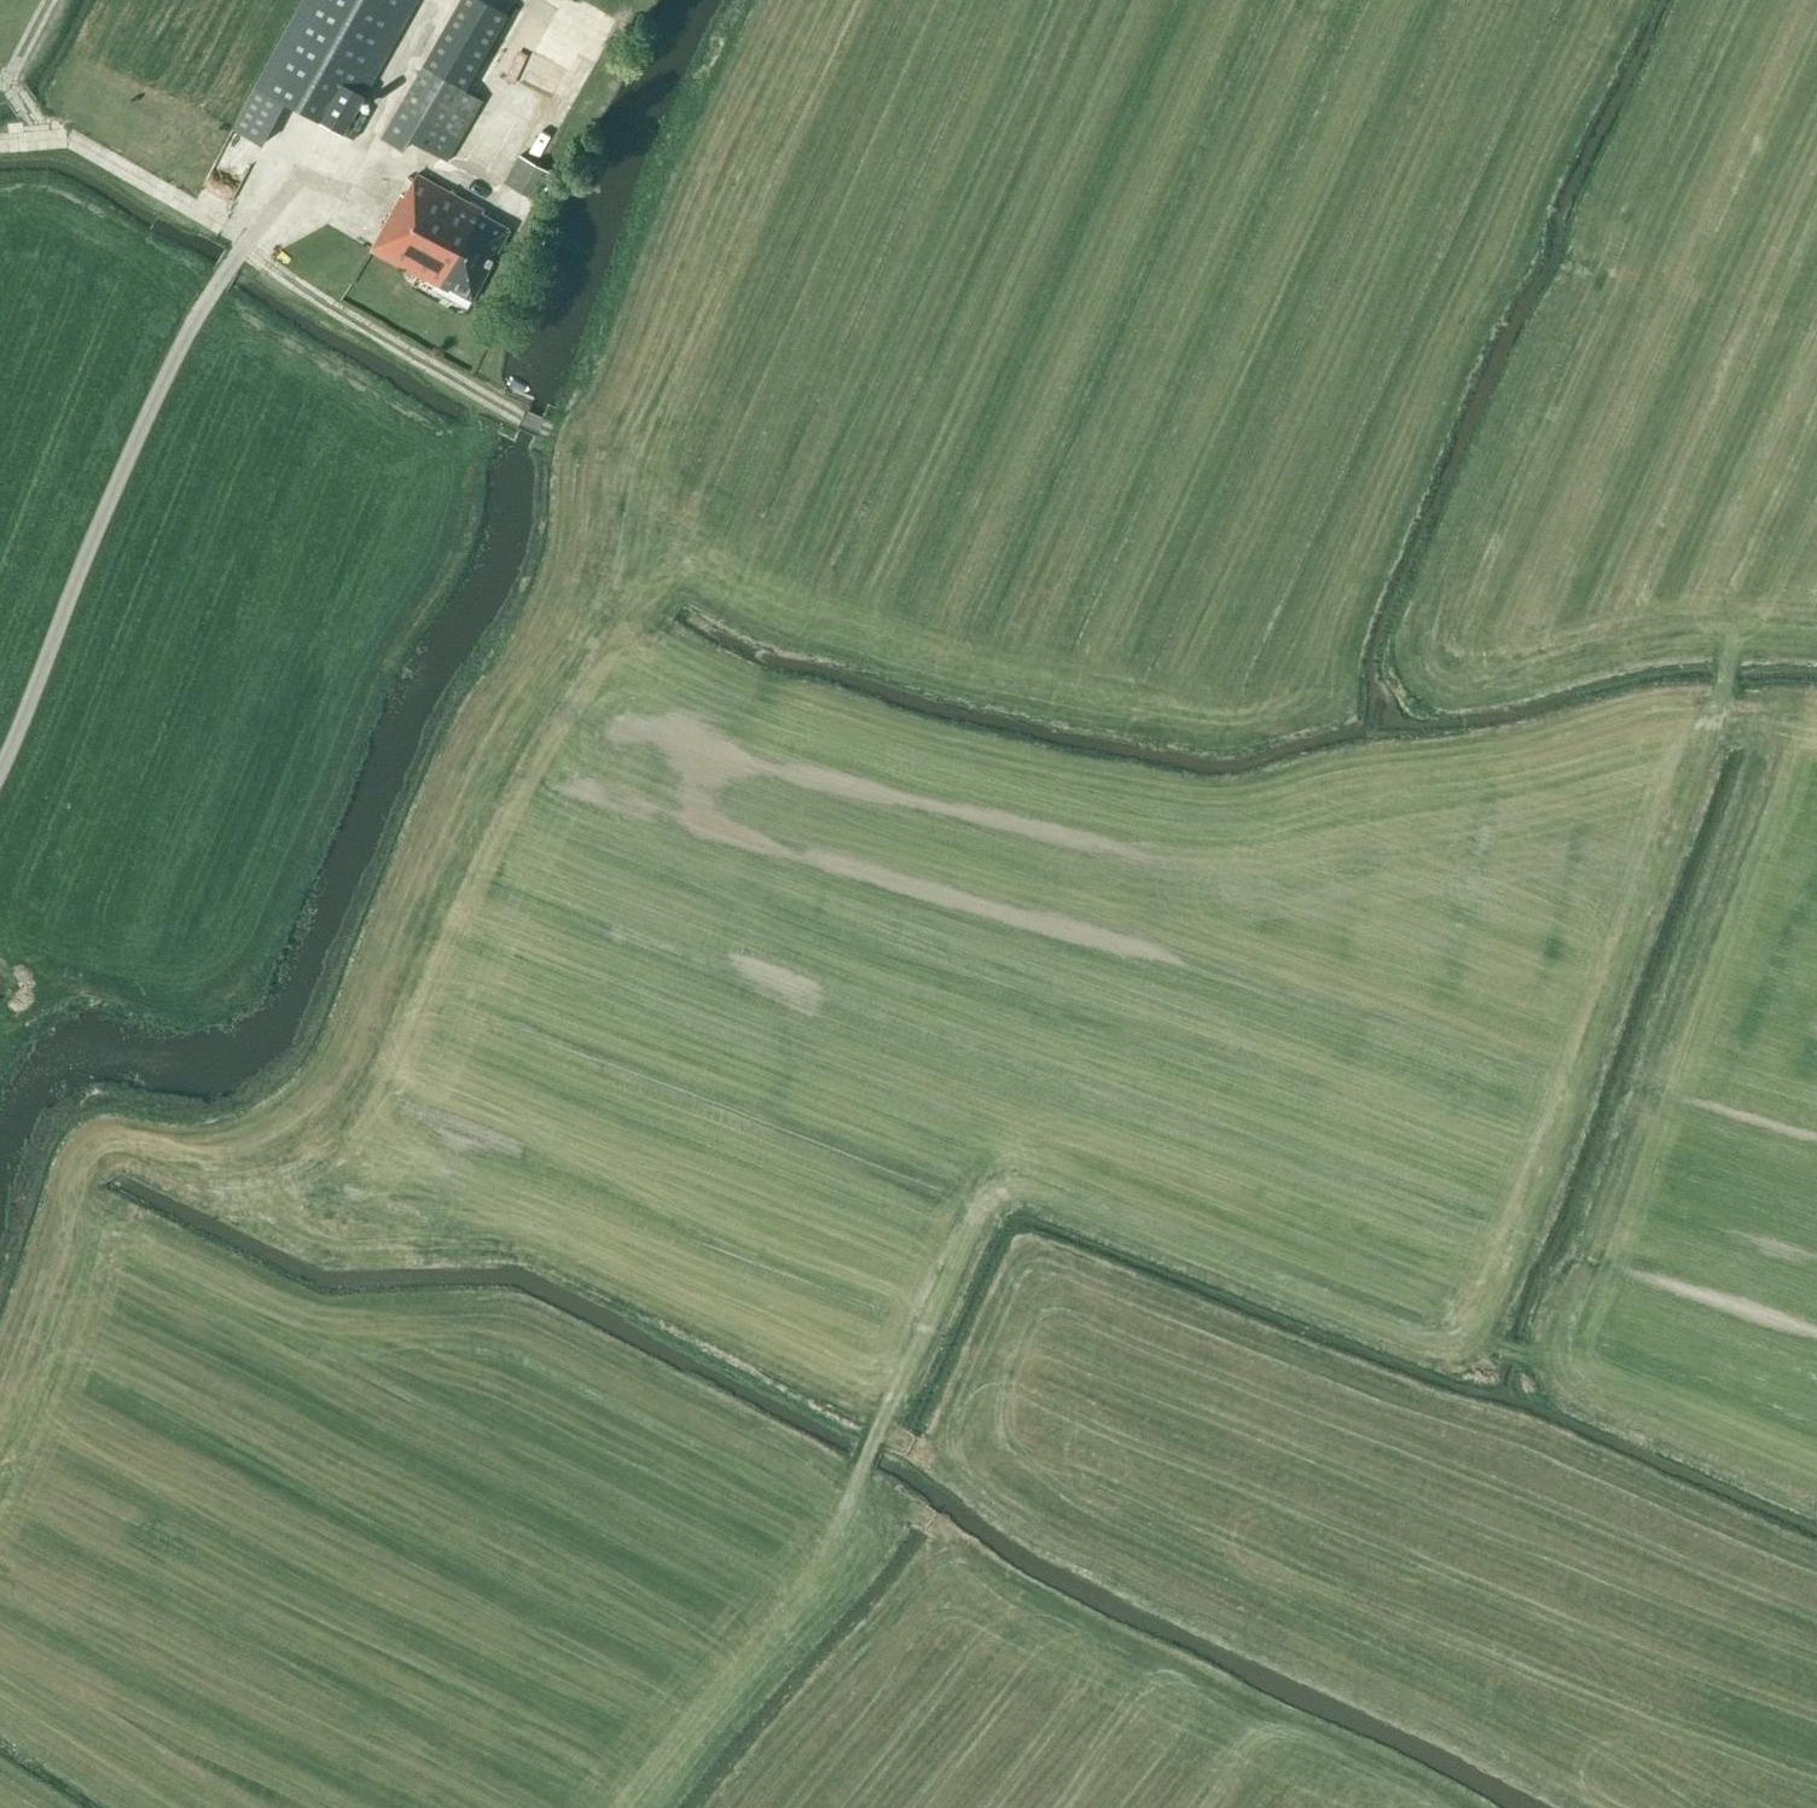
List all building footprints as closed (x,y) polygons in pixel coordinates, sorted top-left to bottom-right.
[(368,113),(360,108),(419,0),(304,0),(256,89),(352,142),(368,113)] [(482,0),(458,0),(380,137),(403,149),(409,139),(447,161),(481,100),(465,91),(508,15),(482,0)] [(504,183),(521,192),(536,165),(519,155),(504,183)] [(402,196),(389,219),(371,253),(450,295),(452,291),(473,302),(511,231),(489,219),(488,221),(482,218),(485,212),(417,176),(405,198),(402,196)]
